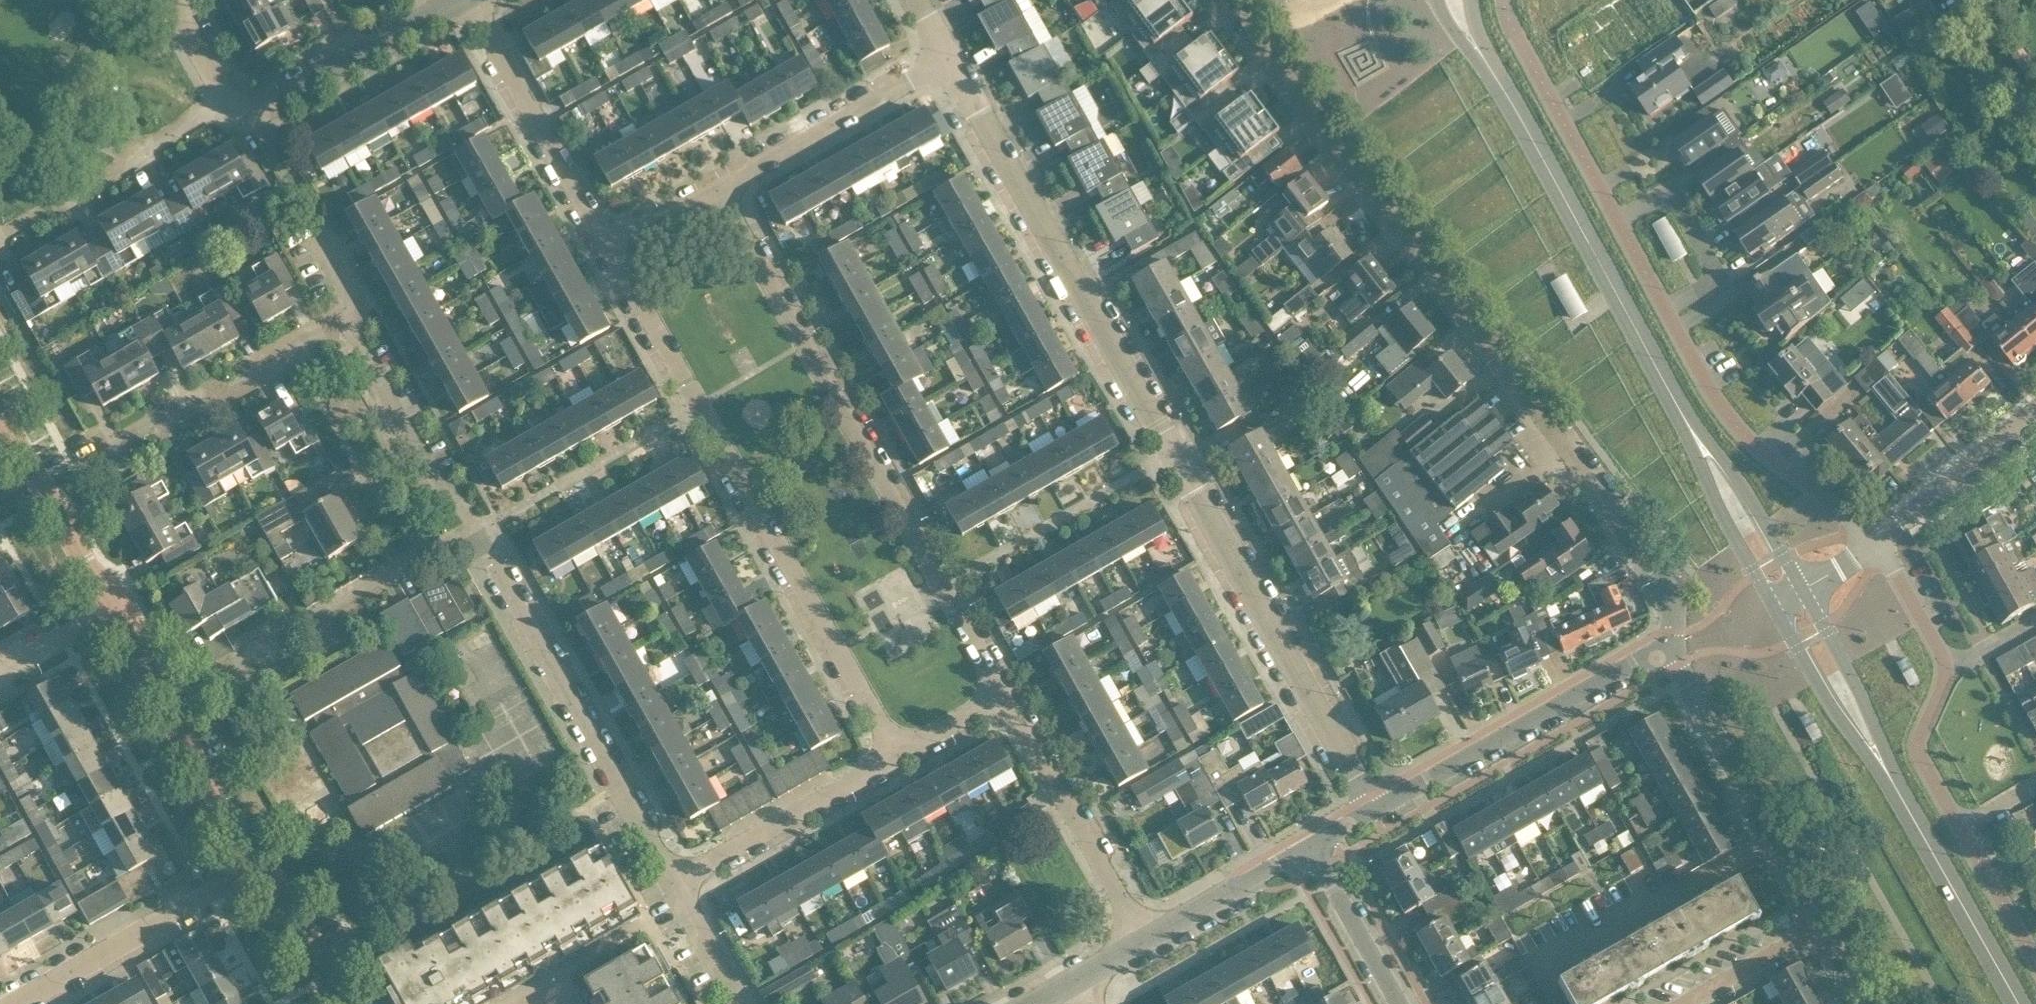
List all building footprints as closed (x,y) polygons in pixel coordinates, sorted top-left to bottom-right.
[(227,4),(233,14),(234,14),(241,27),(242,26),(268,11),(283,3),(281,0),(234,0),(227,4)] [(314,16),(326,10),(320,0),(305,0),(314,16)] [(584,37),(606,25),(592,0),(583,0),(568,8),(584,37)] [(606,25),(628,12),(622,0),(592,0),(606,25)] [(650,0),(622,0),(628,12),(650,0)] [(787,0),(777,5),(785,18),(794,13),(787,0)] [(836,18),(865,2),(864,0),(826,0),(836,18)] [(1018,60),(1041,47),(1040,46),(1023,15),(1033,9),(1028,0),(1010,0),(991,11),(979,18),(998,52),(1010,45),(1018,60)] [(991,11),(1010,0),(985,0),(991,11)] [(1131,33),(1175,0),(1115,0),(1109,4),(1131,33)] [(1151,64),(1181,41),(1181,40),(1175,45),(1168,35),(1193,17),(1180,0),(1175,0),(1131,33),(1144,50),(1142,52),(1151,63),(1151,64)] [(1710,7),(1717,19),(1737,4),(1734,0),(1720,0),(1710,7)] [(1801,0),(1783,0),(1790,9),(1801,0)] [(1898,24),(1905,36),(1940,17),(1931,0),(1929,0),(1920,5),(1923,11),(1898,24)] [(841,26),(849,41),(877,24),(865,2),(836,18),(841,26)] [(1872,2),(1859,11),(1866,21),(1877,37),(1890,28),(1879,12),(1872,2)] [(283,3),(268,11),(241,27),(253,48),(252,48),(254,51),(296,27),(283,3)] [(715,11),(720,20),(733,13),(728,3),(715,11)] [(764,15),(758,6),(745,13),(751,23),(764,15)] [(568,8),(546,21),(562,50),(584,37),(568,8)] [(720,20),(715,11),(702,18),(707,28),(720,20)] [(801,26),(794,13),(785,18),(792,31),(801,26)] [(736,18),(723,26),(729,35),(742,28),(736,18)] [(534,51),(523,57),(537,81),(554,71),(546,59),(562,50),(546,21),(524,33),(534,51)] [(861,63),(890,46),(877,24),(849,41),(851,45),(861,63)] [(716,42),(729,35),(723,26),(710,33),(716,42)] [(678,48),(691,40),(685,31),(672,38),(678,48)] [(1160,76),(1173,93),(1225,54),(1210,34),(1188,51),(1181,41),(1151,64),(1151,63),(1139,72),(1149,85),(1160,76)] [(665,55),(678,48),(672,38),(659,46),(665,55)] [(1676,98),(1678,100),(1691,91),(1689,89),(1692,86),(1677,64),(1690,55),(1677,38),(1640,64),(1648,76),(1631,88),(1651,115),(1676,98)] [(1050,107),(1072,94),(1054,63),(1066,56),(1055,39),(1044,46),(1043,44),(1040,46),(1041,47),(1018,60),(1010,65),(1029,99),(1041,92),(1050,107)] [(696,50),(691,40),(678,48),(683,57),(696,50)] [(802,49),(810,63),(819,57),(812,44),(802,49)] [(683,57),(678,48),(665,55),(670,64),(683,57)] [(640,53),(627,60),(632,70),(645,63),(640,53)] [(1225,54),(1173,93),(1195,121),(1219,103),(1225,99),(1217,89),(1239,72),(1225,54)] [(455,96),(459,94),(477,84),(460,55),(438,67),(455,96)] [(817,75),(826,70),(819,57),(810,63),(817,75)] [(801,59),(779,72),(795,100),(817,88),(801,59)] [(619,77),(632,70),(627,60),(614,68),(619,77)] [(1780,60),(1763,72),(1769,81),(1774,82),(1788,72),(1780,60)] [(438,67),(416,80),(433,109),(455,96),(438,67)] [(648,68),(635,75),(641,85),(654,77),(648,68)] [(773,113),(795,100),(779,72),(757,84),(773,113)] [(1726,72),(1696,93),(1704,104),(1734,84),(1726,72)] [(1897,108),(1913,99),(1899,74),(1883,84),(1897,108)] [(641,85),(635,75),(622,82),(628,92),(641,85)] [(596,77),(587,82),(582,85),(588,95),(601,87),(596,77)] [(411,121),(433,109),(416,80),(394,92),(411,121)] [(721,125),(743,113),(735,96),(728,84),(706,96),(721,125)] [(750,125),(773,113),(757,84),(735,96),(743,113),(750,125)] [(582,85),(570,92),(576,102),(588,95),(582,85)] [(1082,88),(1072,94),(1050,107),(1046,109),(1038,113),(1057,147),(1065,142),(1069,140),(1077,155),(1099,143),(1099,142),(1082,113),(1093,106),(1082,88)] [(394,92),(372,105),(389,134),(411,121),(394,92)] [(576,102),(570,92),(560,98),(566,107),(576,102)] [(604,93),(591,100),(597,110),(610,102),(604,93)] [(1226,113),(1219,103),(1195,121),(1203,132),(1205,131),(1218,148),(1265,113),(1251,94),(1226,113)] [(706,96),(684,109),(699,138),(721,125),(706,96)] [(584,117),(597,110),(591,100),(579,107),(584,117)] [(367,146),(389,134),(372,105),(350,117),(367,146)] [(677,150),(699,138),(684,109),(662,121),(677,150)] [(924,159),(945,147),(940,138),(941,138),(925,109),(902,121),(924,159)] [(1279,132),(1265,113),(1218,148),(1231,166),(1223,173),(1231,184),(1264,160),(1256,149),(1279,132)] [(1941,114),(1926,124),(1936,139),(1951,128),(1941,114)] [(350,117),(328,130),(345,159),(367,146),(350,117)] [(483,118),(471,125),(476,134),(489,127),(483,118)] [(1697,162),(1698,164),(1729,144),(1727,141),(1729,139),(1714,118),(1675,145),(1682,155),(1681,156),(1687,166),(1689,165),(1690,166),(1697,162)] [(656,163),(677,150),(662,121),(640,134),(656,163)] [(902,121),(880,134),(897,163),(901,171),(912,165),(908,157),(919,151),(923,159),(924,159),(902,121)] [(466,128),(458,132),(463,142),(471,137),(476,134),(471,125),(466,128)] [(328,130),(306,142),(323,171),(324,171),(329,180),(350,169),(345,159),(328,130)] [(634,175),(656,163),(640,134),(618,146),(634,175)] [(880,134),(858,146),(875,175),(897,163),(880,134)] [(1100,187),(1108,202),(1131,190),(1113,159),(1122,153),(1112,135),(1105,139),(1099,142),(1099,143),(1077,155),(1074,157),(1069,160),(1088,194),(1096,189),(1100,187)] [(1700,180),(1710,195),(1713,200),(1715,199),(1717,201),(1737,189),(1735,185),(1755,171),(1744,156),(1751,151),(1740,136),(1729,144),(1710,157),(1698,164),(1706,175),(1700,180)] [(466,171),(468,175),(497,159),(484,137),(456,153),(466,171)] [(427,150),(432,160),(445,152),(440,142),(427,150)] [(230,145),(203,161),(223,196),(238,187),(245,198),(268,185),(253,159),(242,165),(230,145)] [(605,176),(612,188),(634,175),(618,146),(596,158),(595,159),(605,176)] [(858,146),(836,159),(853,188),(875,175),(858,146)] [(1208,155),(1221,169),(1228,162),(1216,149),(1208,155)] [(420,167),(432,160),(427,150),(414,157),(420,167)] [(592,150),(581,156),(596,183),(606,178),(605,176),(595,159),(596,158),(592,150)] [(1287,150),(1251,178),(1258,188),(1262,184),(1269,178),(1277,189),(1286,182),(1302,169),(1287,150)] [(1793,174),(1802,187),(1835,164),(1826,151),(1793,174)] [(258,158),(266,173),(272,170),(264,155),(258,158)] [(1941,181),(1952,169),(1937,155),(1926,167),(1941,181)] [(509,181),(497,159),(468,175),(481,197),(509,181)] [(831,200),(853,188),(836,159),(814,171),(831,200)] [(1167,166),(1166,167),(1173,179),(1185,171),(1178,161),(1176,159),(1167,166)] [(1772,159),(1755,171),(1735,185),(1737,189),(1717,201),(1718,202),(1716,203),(1723,213),(1718,216),(1724,226),(1770,194),(1766,188),(1777,180),(1767,164),(1773,160),(1772,159)] [(1914,160),(1902,171),(1911,181),(1923,170),(1914,160)] [(187,197),(176,203),(191,228),(214,215),(208,204),(223,196),(203,161),(175,177),(187,197)] [(1844,178),(1835,164),(1802,187),(1811,201),(1844,178)] [(396,167),(383,175),(388,185),(402,177),(396,167)] [(933,175),(939,185),(952,178),(946,168),(933,175)] [(814,171),(792,184),(809,213),(831,200),(814,171)] [(376,192),(388,185),(383,175),(370,182),(376,192)] [(939,185),(933,175),(920,183),(926,192),(939,185)] [(436,194),(445,189),(438,176),(428,181),(436,194)] [(1270,237),(1252,252),(1255,256),(1262,265),(1282,249),(1317,222),(1323,218),(1317,211),(1328,203),(1307,176),(1283,194),(1292,206),(1281,216),(1269,225),(1269,226),(1264,230),(1270,237)] [(947,216),(976,200),(964,178),(935,194),(947,216)] [(494,220),(506,214),(521,203),(509,181),(481,197),(494,220)] [(423,184),(414,189),(421,203),(431,197),(423,184)] [(809,213),(792,184),(770,196),(786,225),(809,213)] [(1142,184),(1131,190),(1108,202),(1105,204),(1096,209),(1116,243),(1124,238),(1128,236),(1136,251),(1132,253),(1131,254),(1131,255),(1149,245),(1159,239),(1140,205),(1151,199),(1142,184)] [(361,187),(348,195),(353,205),(367,197),(361,187)] [(179,236),(191,228),(176,203),(165,209),(162,203),(154,189),(126,205),(146,239),(161,230),(168,242),(179,236)] [(1240,196),(1235,189),(1210,209),(1220,220),(1230,212),(1226,207),(1240,196)] [(903,193),(889,201),(894,210),(908,202),(903,193)] [(1198,194),(1187,202),(1193,213),(1195,211),(1205,204),(1198,194)] [(534,196),(521,203),(506,214),(518,235),(547,218),(534,196)] [(1807,223),(1789,196),(1736,233),(1737,234),(1739,232),(1742,238),(1740,239),(1742,242),(1740,244),(1747,254),(1750,253),(1752,256),(1764,247),(1766,251),(1807,223)] [(441,203),(447,214),(456,208),(450,198),(441,203)] [(347,215),(360,237),(388,220),(386,216),(376,199),(347,215)] [(960,238),(989,222),(976,200),(947,216),(960,238)] [(894,210),(889,201),(877,208),(882,217),(894,210)] [(138,259),(131,248),(146,239),(126,205),(99,220),(110,241),(99,247),(114,273),(138,259)] [(426,212),(436,229),(446,223),(436,206),(426,212)] [(456,229),(465,224),(456,208),(447,214),(456,229)] [(1674,263),(1678,261),(1690,255),(1669,216),(1653,225),(1674,263)] [(518,235),(531,257),(559,240),(547,218),(518,235)] [(850,235),(864,227),(859,218),(845,226),(850,235)] [(360,237),(372,259),(401,242),(388,220),(360,237)] [(900,226),(907,239),(916,234),(908,221),(900,226)] [(972,260),(1001,244),(989,222),(960,238),(972,260)] [(1321,279),(1334,269),(1349,257),(1330,233),(1333,230),(1333,229),(1326,234),(1317,222),(1282,249),(1310,285),(1320,278),(1321,279)] [(1821,222),(1802,236),(1809,246),(1828,233),(1821,222)] [(446,223),(436,229),(441,237),(450,232),(446,223)] [(850,235),(845,226),(833,233),(838,242),(850,235)] [(885,235),(892,247),(901,242),(894,229),(885,235)] [(1191,250),(1202,243),(1196,232),(1173,245),(1164,250),(1170,261),(1191,250)] [(77,233),(50,248),(70,283),(85,274),(91,286),(114,273),(99,247),(89,253),(77,233)] [(924,247),(916,234),(907,239),(914,252),(924,247)] [(829,247),(824,238),(810,245),(816,255),(829,247)] [(531,257),(543,279),(572,262),(559,240),(531,257)] [(372,259),(385,281),(413,264),(401,242),(372,259)] [(901,242),(892,247),(900,260),(909,255),(901,242)] [(473,243),(463,249),(471,261),(480,256),(473,243)] [(819,260),(832,281),(861,265),(849,243),(837,250),(819,260)] [(972,260),(985,282),(1014,266),(1001,244),(972,260)] [(22,291),(12,296),(27,322),(37,317),(47,311),(49,310),(61,303),(76,294),(70,283),(50,248),(22,264),(30,278),(31,279),(34,284),(22,291)] [(461,267),(471,261),(463,249),(454,254),(461,267)] [(1145,274),(1132,281),(1145,302),(1178,283),(1166,264),(1170,261),(1164,250),(1140,264),(1145,274)] [(1748,289),(1761,308),(1762,309),(1813,274),(1799,254),(1748,289)] [(245,290),(254,306),(264,324),(292,308),(281,288),(292,281),(277,255),(253,269),(260,281),(245,290)] [(487,269),(480,256),(471,261),(478,274),(487,269)] [(1351,323),(1379,301),(1394,288),(1370,257),(1341,280),(1356,297),(1340,310),(1351,323)] [(478,274),(471,261),(461,267),(468,280),(478,274)] [(543,279),(528,287),(541,309),(556,301),(584,284),(572,262),(543,279)] [(2032,286),(2035,290),(2035,262),(2013,280),(2024,293),(2032,286)] [(385,281),(397,303),(426,286),(413,264),(385,281)] [(832,281),(844,303),(874,287),(861,265),(832,281)] [(932,283),(942,278),(934,265),(925,270),(932,283)] [(997,304),(1026,288),(1014,266),(985,282),(997,304)] [(1219,288),(1230,281),(1223,272),(1211,279),(1218,289),(1219,288)] [(910,278),(917,291),(927,286),(919,273),(910,278)] [(1758,316),(1755,318),(1764,331),(1767,329),(1770,333),(1778,327),(1781,332),(1787,341),(1833,303),(1813,274),(1762,309),(1761,308),(1755,312),(1756,313),(1758,316)] [(1572,322),(1588,313),(1566,275),(1550,284),(1572,322)] [(1145,302),(1157,323),(1190,305),(1202,298),(1189,277),(1178,283),(1145,302)] [(949,290),(942,278),(932,283),(939,296),(949,290)] [(1865,279),(1841,299),(1852,313),(1877,292),(1865,279)] [(1219,288),(1218,289),(1225,299),(1236,291),(1230,281),(1219,288)] [(556,301),(541,309),(553,331),(568,323),(597,306),(584,284),(556,301)] [(498,304),(507,298),(500,285),(491,291),(498,304)] [(192,320),(211,354),(239,338),(228,318),(239,312),(224,286),(200,300),(207,312),(192,320)] [(410,325),(439,308),(426,286),(397,303),(410,325)] [(927,286),(917,291),(925,304),(934,299),(927,286)] [(1285,307),(1292,316),(1317,297),(1309,286),(1283,305),(1285,307)] [(2032,286),(2024,293),(2029,300),(2011,314),(2012,315),(2012,316),(2035,345),(2035,290),(2032,286)] [(874,287),(844,303),(857,325),(886,309),(874,287)] [(997,304),(1010,326),(1039,310),(1026,288),(997,304)] [(476,299),(483,312),(493,307),(485,294),(476,299)] [(515,311),(507,298),(498,304),(505,317),(515,311)] [(1190,305),(1157,323),(1169,345),(1202,326),(1190,305)] [(1389,347),(1375,358),(1390,377),(1399,370),(1400,370),(1410,362),(1416,357),(1411,351),(1434,333),(1411,305),(1398,316),(1388,324),(1377,333),(1389,347)] [(609,328),(597,306),(568,323),(581,344),(609,328)] [(1971,336),(1984,325),(1968,306),(1955,317),(1963,326),(1971,336)] [(500,320),(493,307),(483,312),(491,325),(500,320)] [(1285,307),(1265,322),(1272,332),(1285,322),(1292,316),(1285,307)] [(410,325),(422,347),(452,330),(439,308),(410,325)] [(857,325),(869,347),(899,331),(886,309),(857,325)] [(956,310),(947,315),(955,328),(964,323),(956,310)] [(1022,348),(1051,332),(1039,310),(1010,326),(1022,348)] [(166,311),(143,323),(158,349),(169,343),(184,370),(211,354),(192,320),(176,329),(166,311)] [(1257,321),(1250,312),(1239,320),(1245,329),(1246,329),(1257,321)] [(937,321),(945,334),(955,328),(947,315),(937,321)] [(2002,350),(2014,365),(2015,365),(2020,365),(2027,359),(2027,355),(2035,348),(2035,345),(2012,316),(2002,323),(1996,315),(1984,325),(1994,339),(1993,339),(2002,350)] [(1169,345),(1181,366),(1214,347),(1224,341),(1212,320),(1202,326),(1169,345)] [(1289,320),(1272,332),(1300,372),(1320,356),(1294,325),(1293,325),(1289,320)] [(1338,343),(1348,355),(1376,333),(1365,320),(1338,343)] [(1246,329),(1245,329),(1252,339),(1264,331),(1257,321),(1246,329)] [(112,356),(131,391),(159,375),(147,355),(158,349),(143,323),(121,336),(127,347),(112,356)] [(964,323),(955,328),(962,341),(971,336),(964,323)] [(1976,342),(1971,336),(1963,326),(1951,336),(1963,350),(1964,349),(1968,354),(1978,345),(1976,342)] [(962,341),(955,328),(945,334),(952,347),(959,343),(962,341)] [(523,348),(532,342),(525,329),(516,335),(523,348)] [(422,347),(435,369),(464,352),(452,330),(422,347)] [(1970,402),(1942,368),(1912,330),(1900,340),(1915,360),(1917,359),(1918,360),(1918,361),(1941,389),(1929,398),(1948,420),(1970,402)] [(869,347),(882,369),(911,353),(899,331),(869,347)] [(1022,348),(1033,367),(1035,370),(1064,354),(1051,332),(1022,348)] [(608,336),(595,343),(600,353),(613,345),(608,336)] [(501,343),(508,356),(518,350),(510,338),(501,343)] [(1795,350),(1773,368),(1775,370),(1773,371),(1785,385),(1787,383),(1791,388),(1789,390),(1796,399),(1798,397),(1799,399),(1804,394),(1809,400),(1813,396),(1822,407),(1818,410),(1819,411),(1835,398),(1834,397),(1848,386),(1827,361),(1817,370),(1808,359),(1819,351),(1809,339),(1795,351),(1795,350)] [(532,342),(523,348),(530,360),(538,356),(540,355),(532,342)] [(1214,347),(1181,366),(1193,387),(1226,368),(1214,347)] [(585,348),(573,356),(578,365),(591,358),(585,348)] [(1290,359),(1282,348),(1272,355),(1280,366),(1290,359)] [(1970,402),(1993,383),(1974,361),(1968,354),(1964,349),(1963,350),(1942,368),(1970,402)] [(525,363),(518,350),(508,356),(516,369),(525,363)] [(1888,351),(1878,359),(1888,371),(1898,363),(1896,359),(1889,351),(1888,351)] [(435,369),(447,391),(477,374),(464,352),(435,369)] [(992,366),(984,352),(974,358),(982,371),(992,366)] [(90,353),(83,357),(66,367),(81,393),(92,386),(104,407),(131,391),(112,356),(97,365),(90,353)] [(911,353),(882,369),(894,391),(911,382),(924,375),(911,353)] [(1423,397),(1424,398),(1437,387),(1447,399),(1472,379),(1450,353),(1426,373),(1418,363),(1411,368),(1397,380),(1408,394),(1416,388),(1423,397)] [(1047,392),(1059,386),(1076,376),(1064,354),(1035,370),(1047,392)] [(573,356),(560,363),(565,373),(578,365),(573,356)] [(1871,447),(1889,469),(1931,434),(1918,419),(1924,414),(1888,371),(1878,359),(1856,378),(1869,393),(1874,388),(1901,422),(1881,439),(1871,447)] [(960,366),(967,380),(977,374),(969,361),(960,366)] [(992,366),(982,371),(989,384),(999,378),(992,366)] [(1205,409),(1238,390),(1249,384),(1243,375),(1233,381),(1226,368),(1193,387),(1205,409)] [(635,413),(657,401),(640,372),(618,384),(635,413)] [(542,373),(529,381),(534,390),(547,383),(542,373)] [(490,396),(477,374),(447,391),(460,413),(477,403),(490,396)] [(984,387),(977,374),(967,380),(974,392),(984,387)] [(1283,393),(1289,403),(1310,390),(1304,380),(1283,393)] [(529,381),(516,388),(521,397),(534,390),(529,381)] [(911,382),(894,391),(882,398),(894,420),(923,404),(911,382)] [(618,384),(596,397),(613,426),(635,413),(618,384)] [(1238,390),(1205,409),(1218,431),(1251,412),(1240,393),(1250,387),(1249,384),(1238,390)] [(1062,403),(1075,396),(1070,386),(1057,394),(1062,403)] [(1004,387),(994,393),(1002,406),(1011,400),(1004,387)] [(1317,401),(1310,390),(1289,403),(1295,414),(1317,401)] [(1001,418),(996,409),(989,396),(980,401),(992,423),(1001,418)] [(591,438),(613,426),(596,397),(574,409),(591,438)] [(498,398),(485,406),(490,415),(503,408),(498,398)] [(1048,399),(1035,406),(1041,416),(1053,409),(1048,399)] [(1478,399),(1437,432),(1375,483),(1429,560),(1450,546),(1450,545),(1448,546),(1434,525),(1454,509),(1455,510),(1503,472),(1492,458),(1512,442),(1478,399)] [(293,421),(282,401),(257,416),(267,433),(277,450),(289,443),(296,454),(319,441),(304,415),(293,421)] [(923,404),(894,420),(907,443),(936,426),(923,404)] [(477,422),(490,415),(485,406),(472,413),(477,422)] [(1028,423),(1041,416),(1035,406),(1022,414),(1028,423)] [(569,451),(591,438),(574,409),(552,422),(569,451)] [(1862,416),(1832,441),(1864,480),(1884,464),(1889,469),(1871,447),(1881,439),(1862,416)] [(1359,459),(1375,483),(1437,432),(1425,417),(1401,437),(1395,431),(1359,459)] [(1344,437),(1354,430),(1346,418),(1336,426),(1341,433),(1344,437)] [(1079,431),(1095,460),(1117,448),(1101,419),(1079,431)] [(1341,433),(1336,426),(1332,421),(1322,427),(1330,440),(1336,436),(1341,433)] [(547,463),(569,451),(552,422),(530,434),(547,463)] [(1004,424),(991,431),(996,441),(1009,433),(1004,424)] [(239,426),(213,441),(233,476),(246,468),(252,479),(275,466),(261,440),(250,446),(239,426)] [(936,426),(907,443),(920,465),(949,448),(936,426)] [(984,448),(996,441),(991,431),(978,439),(984,448)] [(1073,473),(1095,460),(1079,431),(1057,444),(1073,473)] [(1228,450),(1241,471),(1274,452),(1262,431),(1228,450)] [(525,476),(547,463),(530,434),(508,447),(525,476)] [(219,483),(233,476),(213,441),(188,455),(200,475),(189,481),(204,507),(226,494),(219,483)] [(1057,444),(1035,457),(1051,485),(1073,473),(1057,444)] [(503,488),(525,476),(508,447),(486,460),(503,488)] [(960,449),(947,456),(952,466),(966,458),(960,449)] [(1286,474),(1274,452),(1241,471),(1253,493),(1286,474)] [(1336,461),(1342,470),(1354,462),(1348,453),(1336,461)] [(689,456),(666,469),(683,498),(705,485),(689,456)] [(940,473),(952,466),(947,456),(934,463),(940,473)] [(1029,498),(1051,485),(1035,457),(1012,469),(1029,498)] [(1361,473),(1354,462),(1342,470),(1350,481),(1361,473)] [(661,510),(683,498),(666,469),(644,481),(661,510)] [(1012,469),(990,482),(1007,510),(1029,498),(1012,469)] [(115,508),(131,537),(166,517),(157,501),(168,494),(155,471),(129,486),(135,497),(115,508)] [(1253,493),(1265,514),(1298,495),(1286,474),(1253,493)] [(306,519),(319,541),(329,559),(362,540),(337,495),(333,497),(328,488),(330,487),(328,483),(326,484),(323,479),(256,518),(280,561),(292,554),(280,534),(306,519)] [(644,481),(622,494),(639,523),(661,510),(644,481)] [(985,523),(1007,510),(990,482),(968,494),(985,523)] [(1483,548),(1490,543),(1498,555),(1531,532),(1547,520),(1544,516),(1558,506),(1542,484),(1512,505),(1523,520),(1513,527),(1502,512),(1472,533),(1483,548)] [(617,535),(639,523),(622,494),(600,506),(617,535)] [(985,523),(968,494),(946,507),(963,536),(985,523)] [(1364,501),(1371,512),(1382,504),(1375,494),(1364,501)] [(1311,517),(1298,495),(1265,514),(1277,536),(1311,517)] [(1382,504),(1371,512),(1377,521),(1389,513),(1382,504)] [(1150,505),(1128,518),(1144,547),(1166,534),(1150,505)] [(595,548),(614,537),(617,535),(600,506),(578,519),(595,548)] [(1991,526),(1958,544),(1969,565),(2013,540),(2018,537),(2012,525),(2009,526),(2001,511),(1988,519),(1991,526)] [(166,517),(131,537),(147,564),(167,552),(173,563),(199,549),(186,526),(175,532),(166,517)] [(1277,536),(1289,557),(1323,538),(1311,517),(1277,536)] [(1122,559),(1144,547),(1128,518),(1106,530),(1122,559)] [(573,560),(595,548),(578,519),(556,532),(573,560)] [(1553,533),(1558,542),(1551,547),(1526,565),(1518,571),(1526,583),(1532,578),(1551,588),(1566,577),(1578,569),(1594,557),(1578,535),(1569,522),(1553,533)] [(715,524),(702,532),(707,541),(720,534),(715,524)] [(1289,557),(1301,578),(1349,551),(1349,550),(1334,558),(1328,547),(1345,537),(1340,528),(1323,538),(1289,557)] [(1100,572),(1122,559),(1106,530),(1084,543),(1100,572)] [(534,544),(551,573),(573,560),(556,532),(534,544)] [(707,541),(702,532),(689,539),(695,549),(707,541)] [(2013,540),(1969,565),(1981,585),(2015,566),(2025,560),(2013,540)] [(1078,584),(1100,572),(1084,543),(1062,555),(1078,584)] [(700,582),(728,565),(716,544),(687,560),(700,582)] [(1394,567),(1415,555),(1409,544),(1388,556),(1394,567)] [(671,550),(658,557),(664,566),(676,559),(671,550)] [(1366,582),(1349,551),(1301,578),(1314,600),(1325,593),(1330,602),(1366,582)] [(8,566),(0,552),(0,571),(8,566)] [(1062,555),(1040,568),(1056,597),(1078,584),(1062,555)] [(664,566),(658,557),(645,564),(651,574),(664,566)] [(1170,563),(1157,570),(1163,580),(1175,573),(1170,563)] [(700,582),(712,604),(741,587),(728,565),(700,582)] [(0,571),(0,600),(21,588),(8,566),(0,571)] [(1979,597),(1985,605),(1988,606),(1992,604),(1992,605),(2035,580),(2035,570),(2035,569),(2031,570),(2025,574),(2021,576),(2015,566),(1981,585),(1984,591),(1981,593),(1979,597)] [(1034,609),(1056,597),(1040,568),(1018,580),(1034,609)] [(225,632),(225,631),(278,601),(268,583),(260,569),(235,584),(219,592),(210,577),(184,592),(187,597),(171,606),(187,635),(189,634),(203,626),(211,640),(225,632)] [(1144,578),(1150,587),(1163,580),(1157,570),(1144,578)] [(1158,589),(1171,611),(1200,595),(1188,572),(1158,589)] [(627,574),(614,582),(620,591),(633,584),(627,574)] [(1606,608),(1588,616),(1600,643),(1611,638),(1612,635),(1610,632),(1631,622),(1617,591),(1608,575),(1587,586),(1592,596),(1602,599),(1606,608)] [(1632,577),(1623,582),(1627,590),(1636,585),(1632,577)] [(424,594),(410,601),(432,639),(447,630),(448,632),(466,622),(462,615),(473,608),(468,598),(462,592),(463,590),(458,580),(446,587),(442,580),(422,591),(424,594)] [(1012,622),(1034,609),(1018,580),(995,593),(1008,615),(1012,622)] [(1992,605),(2003,625),(2035,606),(2035,580),(2031,583),(1992,605)] [(620,591),(614,582),(601,589),(607,598),(620,591)] [(669,583),(659,588),(667,601),(676,596),(669,583)] [(1474,585),(1467,590),(1478,606),(1485,600),(1474,585)] [(725,626),(736,620),(754,609),(741,587),(712,604),(725,626)] [(16,620),(33,610),(21,588),(0,600),(0,620),(4,627),(16,620)] [(1126,588),(1113,595),(1119,605),(1132,598),(1126,588)] [(654,591),(645,596),(652,609),(661,604),(654,591)] [(593,594),(579,601),(584,611),(598,603),(593,594)] [(1106,612),(1119,605),(1113,595),(1100,603),(1106,612)] [(1213,617),(1200,595),(1171,611),(1183,633),(1213,617)] [(432,640),(432,639),(410,601),(410,602),(408,599),(381,615),(391,632),(405,656),(432,640)] [(736,620),(749,642),(778,624),(765,602),(754,609),(736,620)] [(578,621),(591,643),(620,627),(607,605),(596,611),(578,621)] [(689,618),(681,605),(672,610),(679,623),(689,618)] [(1545,608),(1532,615),(1542,638),(1555,632),(1564,653),(1584,643),(1586,647),(1589,648),(1600,643),(1588,616),(1584,608),(1566,617),(1565,614),(1551,621),(1545,608)] [(1000,628),(1012,622),(1008,615),(1006,611),(994,618),(1000,628)] [(665,631),(674,626),(667,613),(657,619),(665,631)] [(1088,623),(1082,613),(1065,623),(1071,632),(1088,623)] [(1542,638),(1532,615),(1515,624),(1514,625),(1517,632),(1511,635),(1515,646),(1499,653),(1510,677),(1512,676),(1514,680),(1527,674),(1526,669),(1540,663),(1531,643),(1542,638)] [(1130,635),(1140,629),(1133,616),(1123,621),(1130,635)] [(1183,633),(1196,656),(1225,639),(1213,617),(1183,633)] [(696,631),(689,618),(679,623),(687,636),(696,631)] [(1057,628),(1062,637),(1071,632),(1065,623),(1057,628)] [(1416,631),(1429,656),(1444,648),(1431,623),(1416,631)] [(749,642),(761,664),(790,647),(778,624),(749,642)] [(1108,630),(1116,643),(1125,638),(1118,625),(1108,630)] [(681,639),(674,626),(665,631),(672,644),(681,639)] [(632,649),(620,627),(591,643),(603,665),(632,649)] [(1147,642),(1140,629),(1130,635),(1138,648),(1147,642)] [(1053,642),(1048,633),(1034,640),(1040,650),(1053,642)] [(1044,654),(1056,676),(1084,661),(1072,638),(1044,654)] [(1132,651),(1125,638),(1116,643),(1123,656),(1132,651)] [(2017,649),(2027,666),(2035,661),(2035,638),(2017,649)] [(1238,661),(1225,639),(1196,656),(1208,678),(1238,661)] [(1437,715),(1428,698),(1422,687),(1438,678),(1440,678),(1436,671),(1418,639),(1400,649),(1381,660),(1402,697),(1394,701),(1377,711),(1393,740),(1437,715)] [(449,787),(447,784),(459,776),(471,769),(455,742),(416,673),(407,679),(386,641),(290,696),(306,722),(315,717),(320,727),(311,732),(354,806),(349,809),(364,835),(393,819),(449,787)] [(761,664),(774,686),(803,669),(790,647),(761,664)] [(1467,696),(1493,684),(1476,647),(1450,658),(1467,696)] [(603,665),(616,687),(645,671),(632,649),(603,665)] [(2007,677),(2027,666),(2017,649),(1997,660),(2007,677)] [(704,650),(694,655),(702,668),(711,663),(704,650)] [(685,661),(692,673),(702,668),(694,655),(685,661)] [(1921,680),(1908,658),(1897,664),(1910,686),(1921,680)] [(1084,661),(1056,676),(1069,699),(1097,683),(1084,661)] [(1208,678),(1221,700),(1251,683),(1238,661),(1208,678)] [(1155,662),(1145,667),(1153,680),(1162,675),(1155,662)] [(711,663),(702,668),(709,680),(711,679),(716,688),(725,683),(720,674),(718,675),(711,663)] [(1143,685),(1153,680),(1145,667),(1136,672),(1143,685)] [(699,686),(709,680),(702,668),(692,673),(699,686)] [(768,702),(779,695),(786,708),(815,691),(803,669),(774,686),(762,692),(768,702)] [(657,693),(645,671),(616,687),(628,709),(657,693)] [(1162,675),(1153,680),(1160,693),(1169,688),(1162,675)] [(29,697),(42,719),(74,701),(69,693),(66,694),(59,681),(60,681),(59,680),(29,697)] [(1157,695),(1160,693),(1153,680),(1143,685),(1151,699),(1157,695)] [(731,692),(725,683),(716,688),(722,698),(729,711),(738,705),(731,692)] [(1069,699),(1081,721),(1109,705),(1097,683),(1069,699)] [(1251,683),(1221,700),(1233,722),(1263,705),(1251,683)] [(786,708),(799,729),(828,713),(815,691),(786,708)] [(2024,707),(2035,728),(2035,692),(2032,695),(2035,700),(2024,707)] [(628,709),(641,731),(670,715),(657,693),(628,709)] [(707,706),(714,719),(724,713),(716,700),(707,706)] [(78,709),(74,701),(42,719),(54,741),(84,724),(76,711),(78,709)] [(1181,723),(1190,718),(1182,704),(1173,710),(1181,723)] [(746,718),(738,705),(729,711),(736,723),(746,718)] [(1081,721),(1094,743),(1122,727),(1109,705),(1081,721)] [(731,726),(724,713),(714,719),(722,731),(731,726)] [(811,751),(819,747),(841,735),(828,713),(799,729),(811,751)] [(1168,713),(1158,718),(1165,731),(1175,725),(1168,713)] [(1268,728),(1260,713),(1239,726),(1247,740),(1268,728)] [(1811,713),(1800,719),(1813,741),(1824,735),(1811,713)] [(682,737),(670,715),(641,731),(653,753),(682,737)] [(1642,754),(1670,738),(1657,716),(1630,732),(1642,754)] [(1197,730),(1190,718),(1181,723),(1187,735),(1189,735),(1197,730)] [(91,738),(84,724),(54,741),(67,763),(99,745),(94,736),(91,738)] [(1182,738),(1175,725),(1165,731),(1173,744),(1182,738)] [(1106,765),(1135,749),(1122,727),(1094,743),(1106,765)] [(1267,775),(1280,799),(1308,783),(1296,762),(1306,756),(1294,733),(1275,744),(1281,756),(1286,764),(1267,774),(1263,767),(1260,763),(1267,775)] [(746,741),(754,754),(763,749),(756,736),(746,741)] [(653,753),(666,776),(695,759),(682,737),(653,753)] [(1682,760),(1670,738),(1642,754),(1655,776),(1682,760)] [(973,754),(990,783),(1012,770),(995,741),(973,754)] [(732,749),(739,762),(749,757),(741,744),(732,749)] [(74,776),(79,785),(108,768),(101,754),(103,753),(99,745),(67,763),(53,771),(60,784),(74,776)] [(819,747),(811,751),(808,753),(820,775),(831,769),(819,747)] [(1591,753),(1603,776),(1613,770),(1601,748),(1591,753)] [(763,749),(754,754),(761,767),(770,762),(763,749)] [(1147,771),(1135,749),(1106,765),(1119,787),(1147,771)] [(1216,749),(1198,759),(1205,771),(1226,809),(1244,799),(1250,811),(1251,810),(1261,805),(1263,809),(1277,801),(1275,797),(1278,796),(1280,799),(1267,775),(1260,763),(1244,772),(1240,764),(1229,771),(1216,749)] [(6,752),(0,755),(0,764),(3,770),(13,765),(6,752)] [(820,775),(808,753),(798,759),(810,781),(820,775)] [(973,754),(951,766),(968,795),(990,783),(973,754)] [(756,770),(749,757),(739,762),(746,775),(756,770)] [(1586,757),(1564,769),(1579,796),(1601,783),(1586,757)] [(707,781),(695,759),(666,776),(678,798),(707,781)] [(800,786),(810,781),(798,759),(787,765),(800,786)] [(1143,807),(1174,789),(1205,771),(1198,759),(1182,768),(1178,761),(1132,788),(1143,807)] [(1695,782),(1682,760),(1655,776),(1667,798),(1695,782)] [(770,762),(761,767),(766,777),(776,772),(770,762)] [(13,765),(3,770),(11,783),(20,778),(16,771),(13,765)] [(777,771),(789,792),(800,786),(787,765),(777,771)] [(946,808),(968,795),(951,766),(929,779),(946,808)] [(79,785),(92,807),(124,788),(119,780),(116,782),(108,768),(79,785)] [(1557,808),(1579,796),(1564,769),(1542,782),(1557,808)] [(1613,770),(1603,776),(1611,789),(1621,784),(1613,770)] [(779,798),(789,792),(777,771),(776,772),(766,777),(779,798)] [(1177,825),(1159,836),(1173,859),(1191,849),(1192,850),(1221,834),(1207,809),(1221,800),(1226,809),(1205,771),(1174,789),(1190,817),(1177,824),(1177,825)] [(761,779),(750,786),(763,807),(774,801),(761,779)] [(929,779),(907,792),(923,820),(946,808),(929,779)] [(691,820),(708,809),(720,803),(707,781),(678,798),(691,820)] [(1542,782),(1520,794),(1535,821),(1557,808),(1542,782)] [(1708,804),(1695,782),(1667,798),(1680,820),(1708,804)] [(752,813),(763,807),(750,786),(740,792),(752,813)] [(104,829),(133,812),(126,798),(128,797),(124,788),(92,807),(82,812),(95,834),(104,829)] [(473,795),(489,824),(497,820),(480,791),(473,795)] [(740,792),(730,797),(742,819),(752,813),(740,792)] [(907,792),(885,804),(901,833),(902,833),(908,844),(929,831),(923,821),(923,820),(907,792)] [(1513,833),(1535,821),(1520,794),(1498,807),(1513,833)] [(1633,800),(1640,813),(1649,808),(1642,795),(1633,800)] [(21,801),(28,814),(38,809),(30,796),(21,801)] [(732,825),(742,819),(730,797),(720,803),(732,825)] [(708,809),(721,831),(732,825),(720,803),(708,809)] [(863,817),(870,829),(881,845),(901,833),(885,804),(863,817)] [(1692,842),(1720,827),(1708,804),(1680,820),(1692,842)] [(1517,841),(1513,833),(1498,807),(1475,819),(1490,846),(1495,854),(1517,841)] [(1657,821),(1649,808),(1640,813),(1647,826),(1657,821)] [(38,809),(28,814),(35,827),(45,822),(38,809)] [(141,825),(133,812),(104,829),(117,850),(149,832),(144,824),(141,825)] [(2017,832),(2019,837),(2021,840),(2033,833),(2021,812),(1995,826),(2003,841),(2004,840),(2004,839),(2017,832)] [(1475,819),(1453,832),(1468,858),(1490,846),(1475,819)] [(1610,821),(1597,828),(1603,838),(1616,831),(1610,821)] [(1444,823),(1434,829),(1451,859),(1461,853),(1444,823)] [(1733,849),(1720,827),(1692,842),(1704,865),(1733,849)] [(1590,845),(1603,838),(1597,828),(1584,836),(1590,845)] [(888,857),(881,845),(870,829),(848,841),(865,870),(888,857)] [(141,867),(151,860),(159,856),(158,854),(158,855),(151,842),(153,841),(149,832),(117,850),(129,872),(120,878),(115,880),(128,903),(137,899),(138,900),(154,891),(154,890),(153,890),(145,877),(146,876),(141,867)] [(490,832),(461,849),(465,857),(495,840),(490,832)] [(1628,832),(1617,838),(1623,848),(1624,849),(1635,843),(1630,834),(1628,832)] [(989,845),(983,836),(970,845),(976,854),(989,845)] [(0,840),(0,852),(9,847),(3,838),(0,840)] [(641,916),(597,839),(378,964),(401,1003),(487,1003),(641,916)] [(1667,839),(1658,844),(1665,857),(1674,852),(1667,839)] [(35,840),(13,852),(19,861),(41,849),(35,840)] [(45,845),(53,858),(62,853),(55,840),(45,845)] [(848,841),(826,854),(843,883),(865,870),(848,841)] [(976,854),(970,845),(958,853),(964,862),(976,854)] [(1416,866),(1409,854),(1404,846),(1382,859),(1386,868),(1380,871),(1381,872),(1377,874),(1376,878),(1380,886),(1385,887),(1388,885),(1393,892),(1431,871),(1425,861),(1416,866)] [(1621,857),(1630,874),(1631,874),(1643,867),(1633,850),(1621,857)] [(13,852),(0,859),(0,860),(5,869),(19,861),(13,852)] [(1674,852),(1665,857),(1653,863),(1659,874),(1671,868),(1672,870),(1682,865),(1674,852)] [(62,853),(53,858),(60,871),(70,866),(62,853)] [(843,883),(826,854),(804,866),(821,895),(843,883)] [(1575,863),(1562,870),(1568,880),(1581,872),(1575,863)] [(935,882),(947,874),(941,865),(929,873),(935,882)] [(821,895),(804,866),(782,879),(799,907),(799,908),(821,895)] [(86,877),(82,870),(75,874),(65,880),(74,896),(85,890),(80,881),(86,877)] [(1549,877),(1555,887),(1568,880),(1562,870),(1549,877)] [(1421,904),(1429,900),(1435,911),(1459,898),(1448,878),(1445,872),(1435,878),(1431,871),(1393,892),(1405,914),(1417,907),(1418,908),(1422,906),(1421,904)] [(935,882),(929,873),(917,881),(923,891),(935,882)] [(777,920),(799,907),(782,879),(760,891),(777,920)] [(118,910),(128,903),(115,880),(104,886),(118,910)] [(1704,901),(1678,916),(1697,949),(1699,948),(1702,952),(1703,951),(1700,947),(1736,927),(1755,916),(1758,920),(1759,919),(1738,882),(1714,896),(1712,893),(1711,893),(1713,896),(1705,901),(1703,898),(1702,898),(1704,901)] [(38,897),(54,926),(77,913),(60,884),(38,897)] [(104,886),(91,894),(105,917),(118,910),(104,886)] [(1518,895),(1524,905),(1537,897),(1531,888),(1518,895)] [(738,903),(755,932),(767,926),(774,937),(784,931),(777,920),(760,891),(738,903)] [(77,902),(90,925),(105,917),(91,894),(77,902)] [(1033,917),(1019,894),(1002,904),(976,918),(1001,961),(1032,943),(1021,924),(1031,917),(1031,918),(1033,917)] [(902,905),(897,895),(884,902),(889,912),(902,905)] [(1506,902),(1511,912),(1524,905),(1518,895),(1506,902)] [(32,938),(54,926),(38,897),(16,909),(32,938)] [(1469,916),(1459,898),(1435,911),(1441,921),(1433,925),(1433,924),(1429,927),(1430,928),(1417,935),(1429,956),(1458,939),(1451,927),(1469,916)] [(876,919),(889,912),(884,902),(871,910),(876,919)] [(941,932),(935,935),(943,949),(928,958),(938,974),(947,991),(948,990),(959,985),(976,975),(963,950),(977,942),(973,935),(964,919),(962,920),(955,907),(935,918),(934,919),(941,932)] [(32,938),(16,909),(0,918),(0,932),(11,951),(32,938)] [(1691,952),(1697,949),(1678,916),(1649,933),(1647,930),(1646,930),(1648,933),(1640,938),(1638,935),(1637,935),(1639,938),(1619,950),(1637,983),(1690,953),(1693,957),(1693,956),(1691,952)] [(1507,929),(1501,918),(1500,917),(1486,925),(1493,937),(1507,929)] [(881,1003),(925,1003),(911,978),(909,976),(915,973),(917,975),(921,972),(915,961),(905,943),(891,918),(873,928),(883,946),(877,949),(886,966),(881,969),(886,979),(890,986),(876,994),(881,1003)] [(853,920),(840,927),(845,937),(858,930),(853,920)] [(1298,924),(1276,937),(1292,966),(1299,977),(1321,965),(1298,924)] [(833,944),(845,937),(840,927),(827,935),(833,944)] [(176,945),(186,962),(188,967),(214,952),(202,930),(176,945)] [(11,951),(0,932),(0,957),(11,951)] [(1276,937),(1254,949),(1270,978),(1292,966),(1276,937)] [(1441,978),(1452,972),(1481,955),(1476,946),(1466,952),(1458,939),(1429,956),(1441,978)] [(586,1003),(688,1003),(654,944),(576,988),(586,1003)] [(808,945),(796,952),(801,962),(814,955),(808,945)] [(1254,949),(1232,962),(1248,991),(1270,978),(1254,949)] [(1637,983),(1619,950),(1593,965),(1591,961),(1590,962),(1592,965),(1584,970),(1582,967),(1581,967),(1583,970),(1563,981),(1559,983),(1570,1003),(1601,1003),(1635,985),(1637,989),(1638,988),(1635,984),(1637,983)] [(188,967),(200,988),(226,973),(214,952),(188,967)] [(796,952),(783,959),(789,969),(801,962),(796,952)] [(1505,970),(1493,977),(1481,955),(1452,972),(1457,980),(1456,980),(1468,1002),(1497,985),(1519,973),(1529,967),(1522,954),(1502,965),(1505,970)] [(137,967),(150,988),(160,983),(147,961),(137,967)] [(1210,975),(1226,1003),(1227,1003),(1240,1003),(1237,998),(1248,991),(1232,962),(1210,975)] [(782,980),(761,992),(767,1003),(772,1003),(816,978),(808,965),(782,980)] [(1784,1003),(1812,987),(1799,965),(1771,981),(1784,1003)] [(1529,967),(1519,973),(1526,984),(1535,979),(1529,967)] [(190,994),(195,1003),(221,1003),(238,994),(226,973),(200,988),(190,994)] [(1197,1003),(1226,1003),(1210,975),(1188,987),(1197,1003)] [(115,993),(121,1003),(150,1003),(146,998),(137,981),(115,993)] [(160,983),(150,988),(156,1000),(166,994),(160,983)] [(862,994),(856,983),(831,997),(824,1001),(826,1003),(868,1003),(862,994)] [(1320,985),(1307,992),(1312,1002),(1325,995),(1320,985)] [(1497,985),(1468,1002),(1470,1003),(1508,1003),(1497,985)] [(1188,987),(1166,1000),(1168,1003),(1197,1003),(1188,987)] [(1812,987),(1784,1003),(1821,1003),(1812,987)] [(1312,1002),(1307,992),(1294,1000),(1296,1003),(1308,1003),(1312,1002)] [(115,993),(96,1003),(121,1003),(115,993)] [(238,994),(221,1003),(244,1003),(238,994)] [(1338,994),(1321,1003),(1343,1003),(1338,994)]
